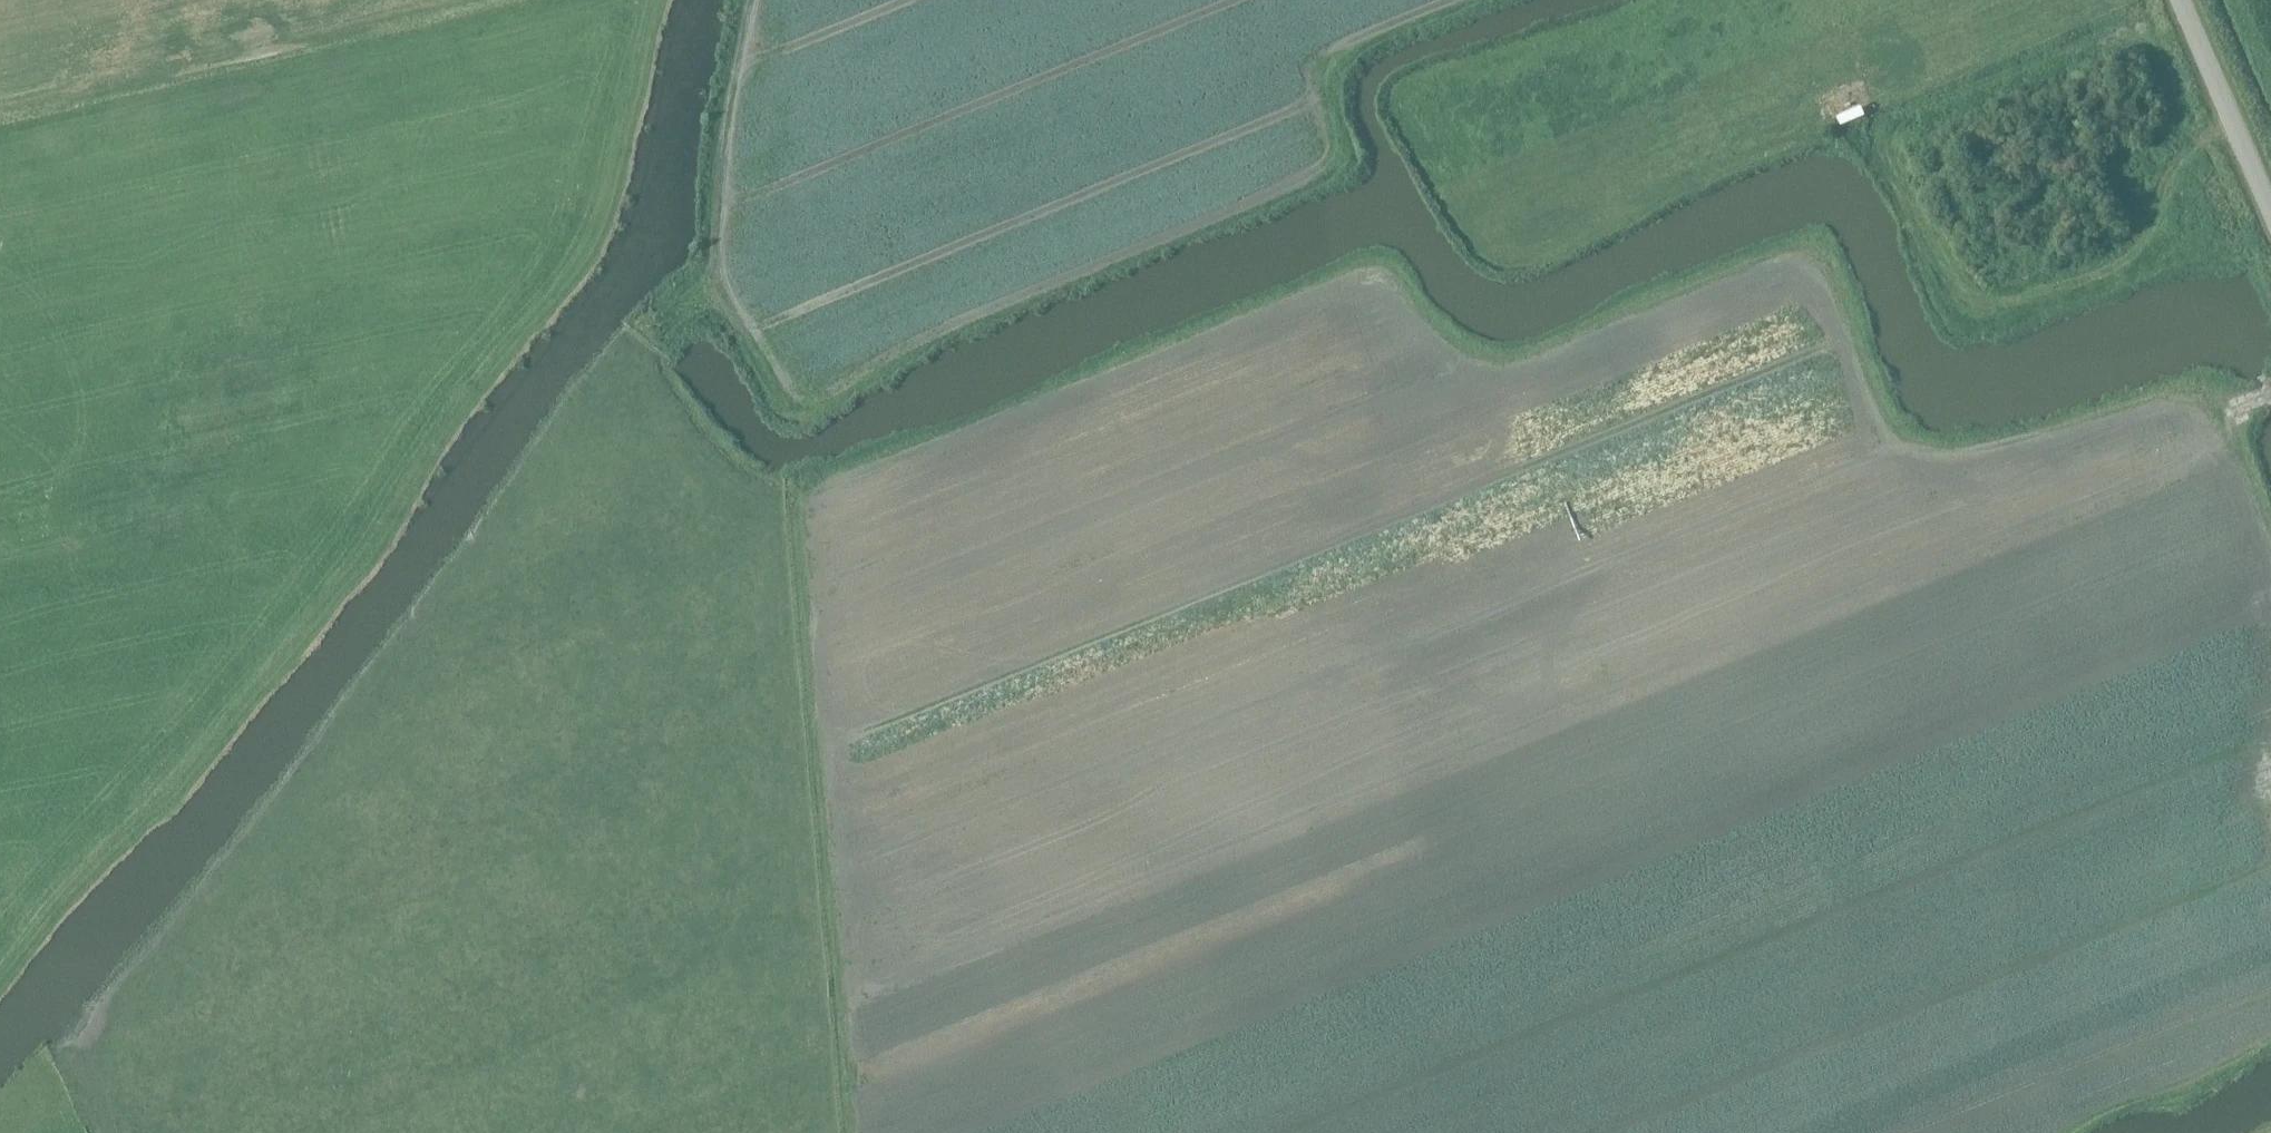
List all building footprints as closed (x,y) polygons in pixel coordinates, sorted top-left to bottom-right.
[(1854,84),(1837,87),(1838,100),(1856,98),(1854,84)] [(1863,96),(1839,106),(1843,116),(1867,106),(1863,96)]
